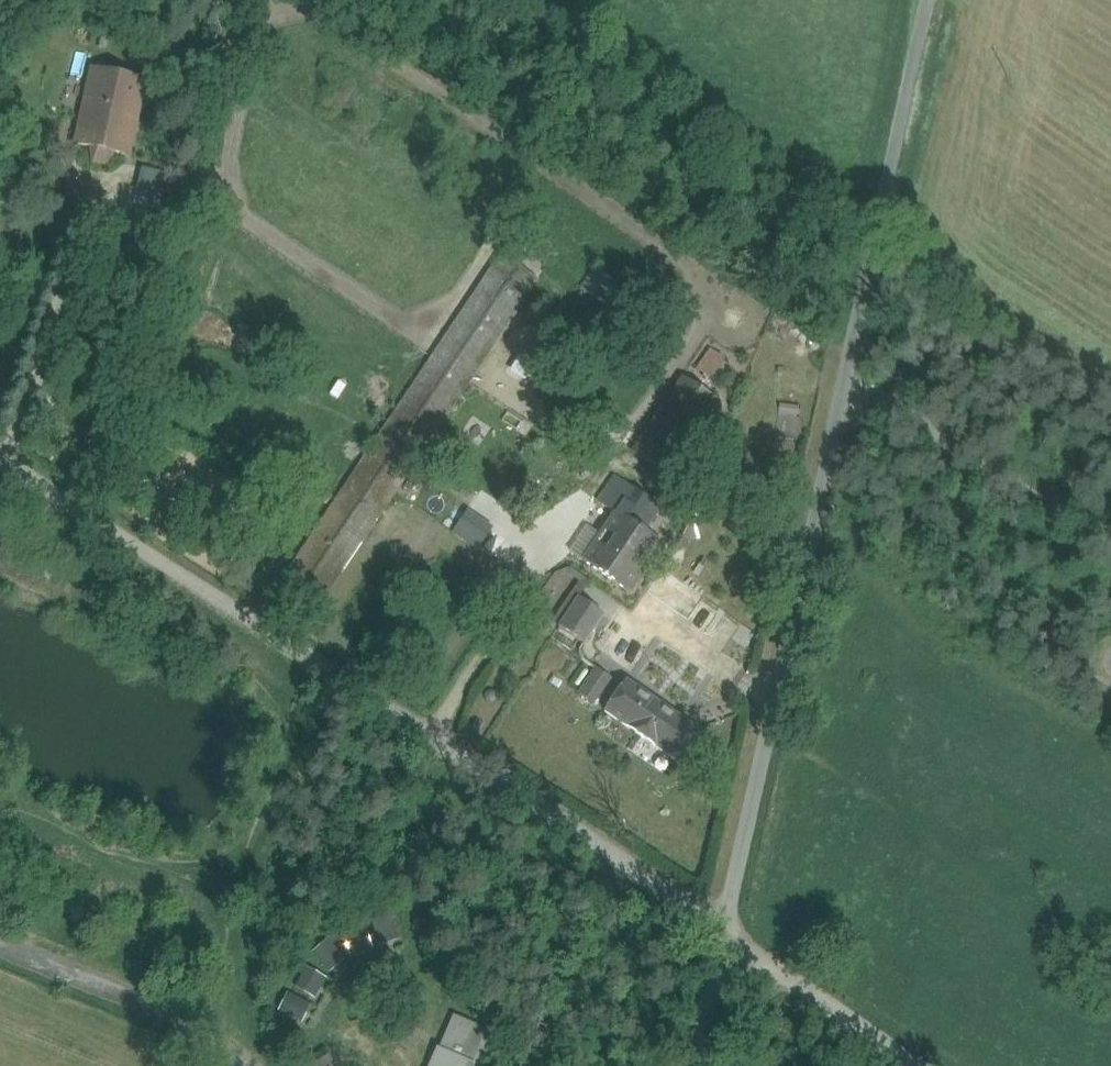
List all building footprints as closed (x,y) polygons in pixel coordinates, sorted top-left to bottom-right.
[(289,60),(281,53),(268,73),(277,79),(289,60)] [(142,82),(95,70),(80,144),(93,148),(95,160),(105,162),(113,153),(126,155),(142,82)] [(0,184),(0,196),(16,199),(19,186),(0,184)] [(500,255),(381,432),(418,456),(537,280),(500,255)] [(582,289),(593,297),(607,278),(596,270),(582,289)] [(522,354),(537,363),(544,352),(530,343),(522,354)] [(697,369),(709,378),(723,358),(711,349),(697,369)] [(512,374),(530,379),(536,362),(518,357),(512,374)] [(632,450),(668,475),(718,403),(681,379),(632,450)] [(409,470),(372,445),(284,577),(320,601),(409,470)] [(635,527),(651,503),(613,477),(597,501),(617,514),(635,527)] [(635,527),(651,538),(668,514),(651,503),(635,527)] [(491,529),(468,513),(454,532),(477,548),(491,529)] [(635,527),(617,514),(602,536),(584,562),(628,593),(661,545),(651,538),(635,527)] [(584,562),(602,536),(588,527),(571,553),(584,562)] [(558,628),(578,598),(583,592),(570,584),(546,620),(558,628)] [(558,628),(584,644),(604,615),(578,598),(558,628)] [(610,679),(596,669),(579,695),(593,705),(610,679)] [(614,718),(636,687),(624,680),(604,711),(614,718)] [(697,730),(636,687),(614,718),(676,761),(697,730)] [(372,923),(380,944),(396,938),(389,917),(372,923)] [(344,938),(350,955),(370,947),(364,930),(344,938)] [(313,953),(328,970),(341,958),(327,942),(313,953)] [(296,989),(311,997),(323,979),(307,969),(296,989)] [(279,1012),(300,1021),(307,1005),(287,996),(279,1012)] [(471,1065),(484,1037),(451,1023),(439,1052),(438,1051),(431,1065),(472,1065),(471,1065)] [(316,1065),(325,1065),(330,1063),(323,1052),(312,1060),(316,1065)]
